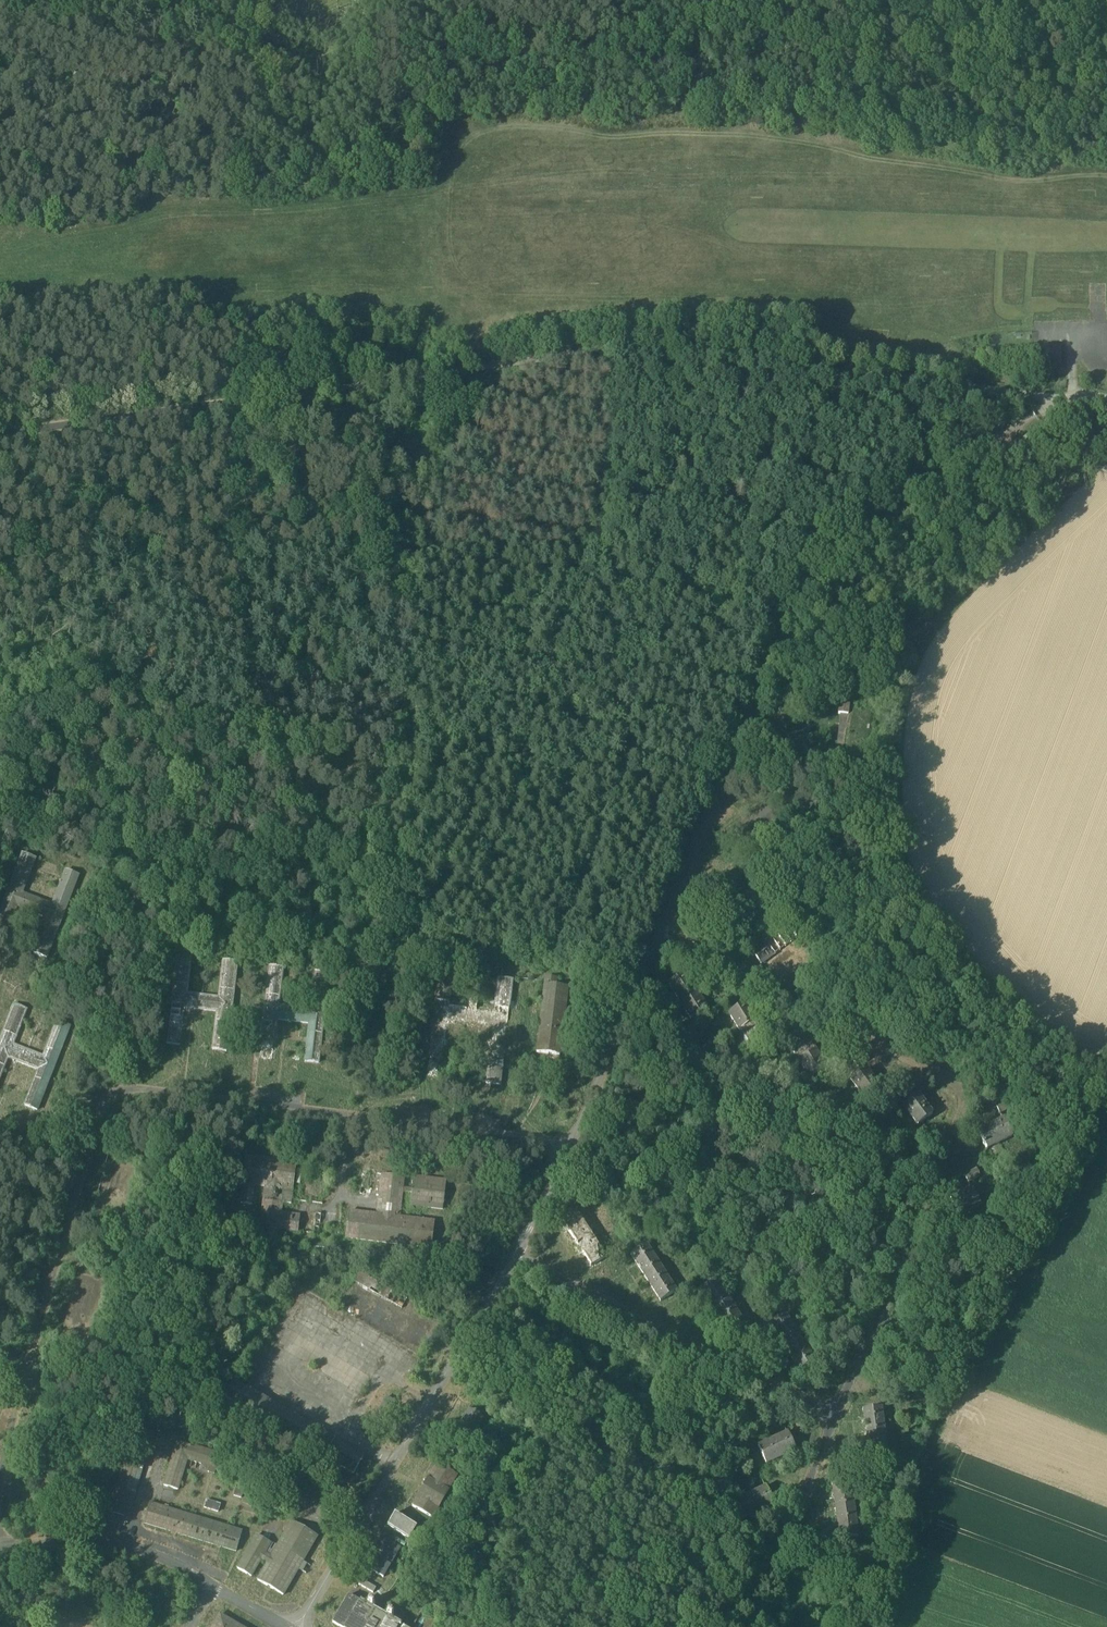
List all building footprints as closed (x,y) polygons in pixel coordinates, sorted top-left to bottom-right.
[(850,706),(839,704),(838,714),(840,714),(837,745),(845,745),(848,724),(850,706)] [(53,903),(25,894),(36,857),(20,852),(0,917),(0,932),(8,934),(17,906),(63,920),(78,873),(63,869),(53,903)] [(739,869),(724,880),(735,895),(750,884),(739,869)] [(788,926),(752,953),(762,965),(797,939),(788,926)] [(223,961),(219,998),(187,994),(191,957),(178,956),(167,1044),(180,1046),(185,1009),(217,1013),(213,1050),(226,1052),(237,963),(223,961)] [(311,1010),(278,1006),(283,969),(270,967),(259,1056),(272,1057),(277,1020),(309,1024),(305,1061),(318,1063),(329,975),(316,973),(311,1010)] [(512,981),(498,979),(495,1011),(476,1009),(477,998),(466,997),(464,1008),(449,1006),(453,974),(439,972),(426,1076),(440,1078),(447,1023),(493,1028),(486,1083),(500,1085),(512,981)] [(684,974),(667,985),(679,1003),(696,992),(684,974)] [(568,988),(556,986),(557,979),(545,978),(536,1052),(560,1055),(568,988)] [(707,1009),(696,992),(679,1003),(690,1020),(707,1009)] [(11,1000),(0,1030),(0,1082),(8,1060),(36,1070),(23,1104),(39,1111),(73,1023),(56,1016),(42,1055),(16,1045),(31,1008),(11,1000)] [(745,1004),(728,1015),(739,1032),(756,1022),(745,1004)] [(756,1022),(739,1032),(750,1050),(767,1039),(756,1022)] [(805,1034),(787,1044),(798,1062),(815,1051),(805,1034)] [(815,1051),(798,1062),(809,1079),(826,1069),(815,1051)] [(864,1053),(853,1061),(859,1068),(869,1060),(864,1053)] [(866,1069),(850,1081),(864,1101),(880,1089),(866,1069)] [(933,1114),(918,1095),(902,1107),(917,1126),(933,1114)] [(1008,1100),(996,1106),(1000,1114),(1012,1108),(1008,1100)] [(1003,1119),(978,1132),(987,1150),(1012,1137),(1003,1119)] [(924,1127),(914,1135),(919,1142),(930,1134),(924,1127)] [(296,1163),(246,1157),(240,1203),(252,1205),(254,1186),(264,1187),(259,1229),(280,1231),(280,1230),(298,1232),(300,1215),(282,1213),(283,1203),(291,1204),(296,1163)] [(976,1169),(964,1175),(968,1184),(980,1177),(976,1169)] [(382,1174),(377,1215),(348,1212),(345,1239),(431,1249),(435,1222),(399,1218),(402,1192),(403,1188),(404,1177),(382,1174)] [(446,1181),(413,1177),(412,1189),(411,1193),(410,1206),(443,1210),(446,1181)] [(971,1188),(950,1199),(959,1217),(980,1206),(971,1188)] [(576,1211),(561,1221),(568,1232),(584,1222),(576,1211)] [(584,1222),(568,1232),(576,1244),(591,1234),(584,1222)] [(591,1234),(576,1244),(583,1255),(599,1246),(591,1234)] [(646,1245),(630,1255),(638,1267),(654,1257),(646,1245)] [(599,1246),(583,1255),(591,1267),(606,1257),(599,1246)] [(654,1257),(638,1267),(645,1279),(661,1268),(654,1257)] [(661,1268),(645,1279),(652,1290),(669,1280),(661,1268)] [(407,1299),(359,1272),(354,1282),(401,1309),(407,1299)] [(676,1292),(669,1280),(652,1290),(660,1302),(676,1292)] [(716,1280),(700,1290),(707,1302),(723,1291),(716,1280)] [(723,1291),(707,1302),(714,1313),(731,1303),(723,1291)] [(731,1303),(714,1313),(722,1325),(738,1315),(731,1303)] [(738,1315),(722,1325),(729,1337),(746,1326),(738,1315)] [(785,1315),(768,1325),(776,1337),(792,1326),(785,1315)] [(792,1326),(776,1337),(783,1348),(800,1338),(792,1326)] [(800,1338),(783,1348),(791,1360),(807,1350),(800,1338)] [(807,1350),(791,1360),(798,1372),(815,1361),(807,1350)] [(395,1402),(386,1397),(375,1417),(383,1422),(395,1402)] [(881,1408),(862,1410),(864,1424),(883,1421),(881,1408)] [(468,1410),(459,1426),(473,1435),(482,1418),(468,1410)] [(883,1421),(864,1424),(866,1438),(885,1435),(883,1421)] [(153,1433),(135,1427),(131,1442),(149,1447),(153,1433)] [(787,1433),(772,1440),(781,1458),(796,1451),(787,1433)] [(885,1435),(866,1438),(868,1452),(887,1449),(885,1435)] [(772,1440),(757,1447),(766,1465),(781,1458),(772,1440)] [(149,1447),(131,1442),(124,1465),(142,1470),(149,1447)] [(220,1455),(178,1442),(164,1486),(177,1490),(187,1459),(209,1466),(207,1472),(215,1474),(217,1468),(216,1468),(220,1455)] [(887,1449),(868,1452),(870,1465),(889,1463),(887,1449)] [(457,1475),(437,1464),(428,1479),(427,1479),(417,1495),(418,1496),(412,1507),(432,1518),(438,1508),(439,1508),(449,1492),(448,1491),(457,1475)] [(124,1465),(109,1512),(127,1518),(142,1470),(124,1465)] [(309,1472),(289,1506),(298,1511),(318,1477),(309,1472)] [(226,1480),(215,1477),(210,1493),(221,1497),(226,1480)] [(850,1483),(831,1485),(833,1499),(852,1496),(850,1483)] [(244,1489),(237,1486),(234,1496),(241,1498),(244,1489)] [(333,1486),(321,1508),(331,1514),(343,1492),(333,1486)] [(765,1487),(750,1494),(759,1512),(773,1506),(765,1487)] [(750,1494),(736,1501),(744,1519),(759,1512),(750,1494)] [(852,1496),(833,1499),(835,1513),(854,1510),(852,1496)] [(220,1505),(206,1501),(204,1508),(218,1512),(220,1505)] [(242,1532),(150,1503),(144,1523),(236,1551),(242,1532)] [(854,1510),(835,1513),(837,1526),(856,1524),(854,1510)] [(127,1518),(109,1512),(107,1521),(125,1526),(127,1518)] [(417,1527),(395,1514),(388,1526),(409,1539),(417,1527)] [(292,1521),(271,1557),(265,1553),(271,1543),(257,1535),(237,1569),(251,1577),(261,1560),(267,1563),(258,1580),(283,1595),(317,1536),(292,1521)] [(856,1524),(837,1526),(839,1540),(858,1537),(856,1524)] [(382,1538),(365,1567),(383,1578),(400,1548),(382,1538)] [(376,1588),(361,1579),(358,1585),(373,1593),(376,1588)] [(349,1595),(332,1623),(339,1626),(399,1626),(400,1625),(349,1595)]
